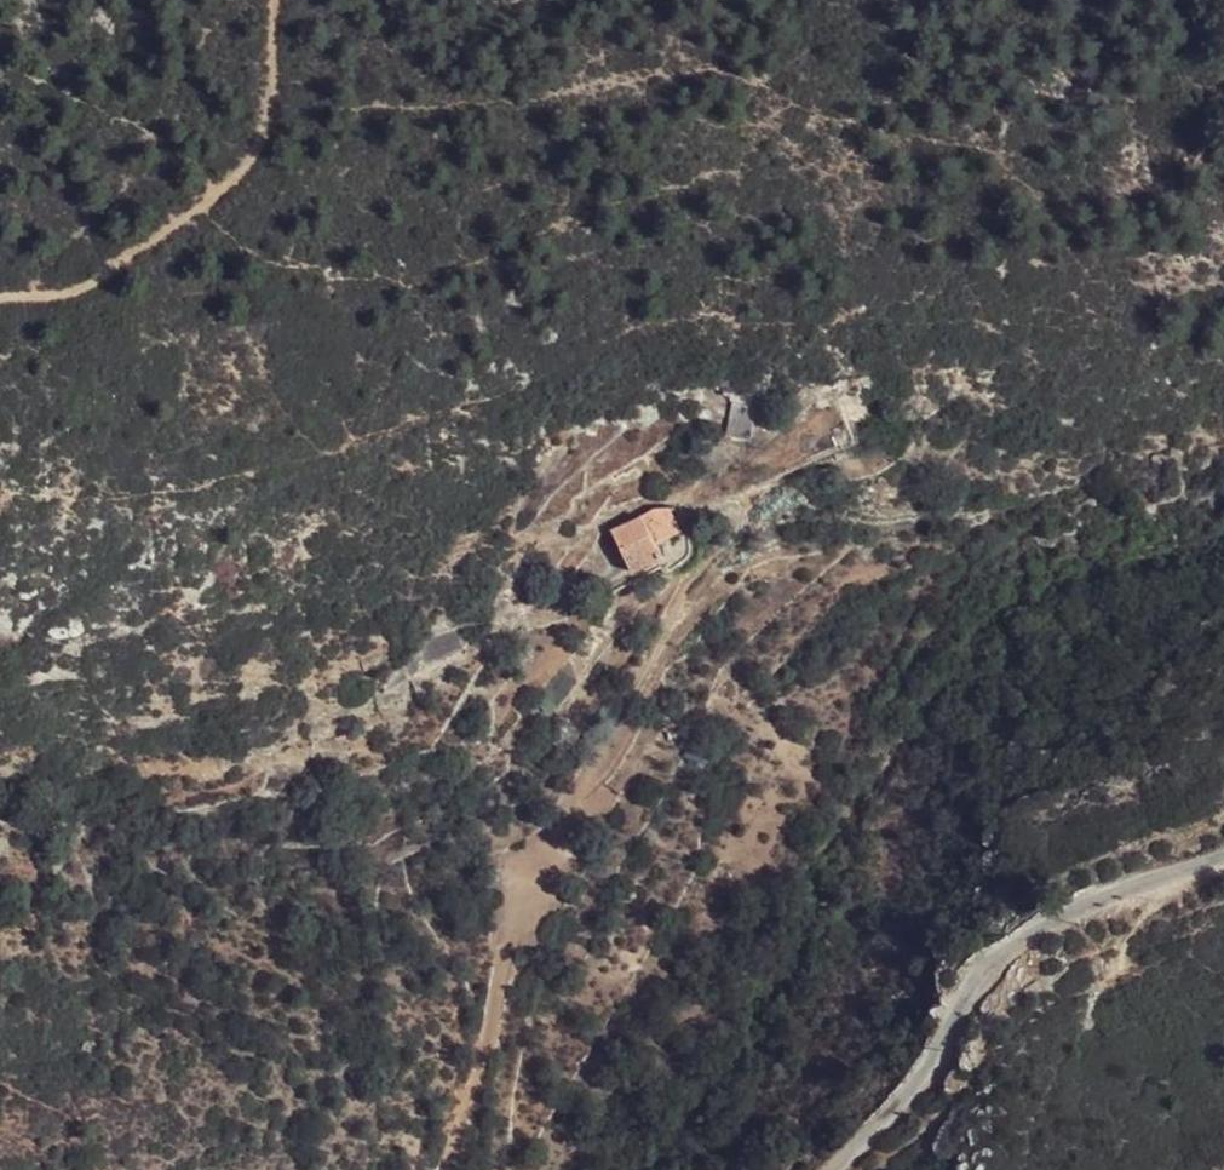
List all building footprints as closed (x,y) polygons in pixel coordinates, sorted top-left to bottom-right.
[(756,444),(761,411),(732,408),(725,439),(756,444)] [(866,451),(856,426),(839,434),(849,457),(866,451)] [(629,573),(665,559),(649,523),(615,535),(629,573)]
